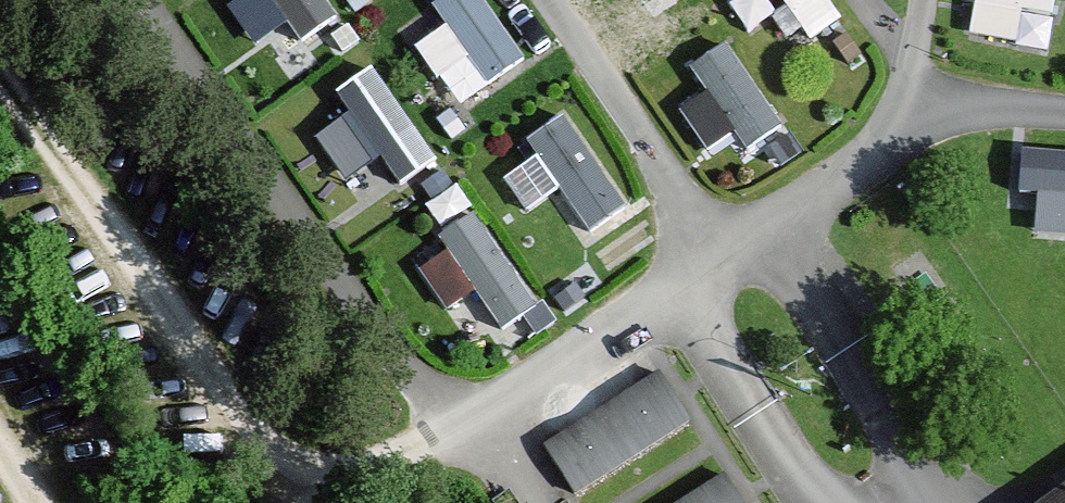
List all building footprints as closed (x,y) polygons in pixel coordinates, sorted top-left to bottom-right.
[(306,30),(342,3),(340,0),(283,0),(306,30)] [(494,76),(533,48),(499,0),(437,0),(447,14),(420,34),(444,67),(473,47),(494,76)] [(814,29),(847,8),(842,0),(796,0),(814,29)] [(979,29),(1059,34),(1061,0),(980,0),(979,29)] [(697,50),(714,84),(686,99),(714,156),(784,121),(738,30),(697,50)] [(356,104),(320,129),(349,171),(382,148),(402,176),(442,148),(376,55),(339,81),(356,104)] [(507,166),(534,201),(562,180),(595,224),(637,192),(568,100),(531,127),(541,141),(507,166)] [(1046,178),(1043,224),(1064,225),(1064,139),(1028,137),(1026,177),(1046,178)] [(452,298),(480,279),(507,320),(546,295),(481,198),(446,222),(456,237),(425,258),(452,298)] [(571,502),(684,426),(649,376),(537,451),(571,502)] [(713,474),(671,502),(732,502),(713,474)]
